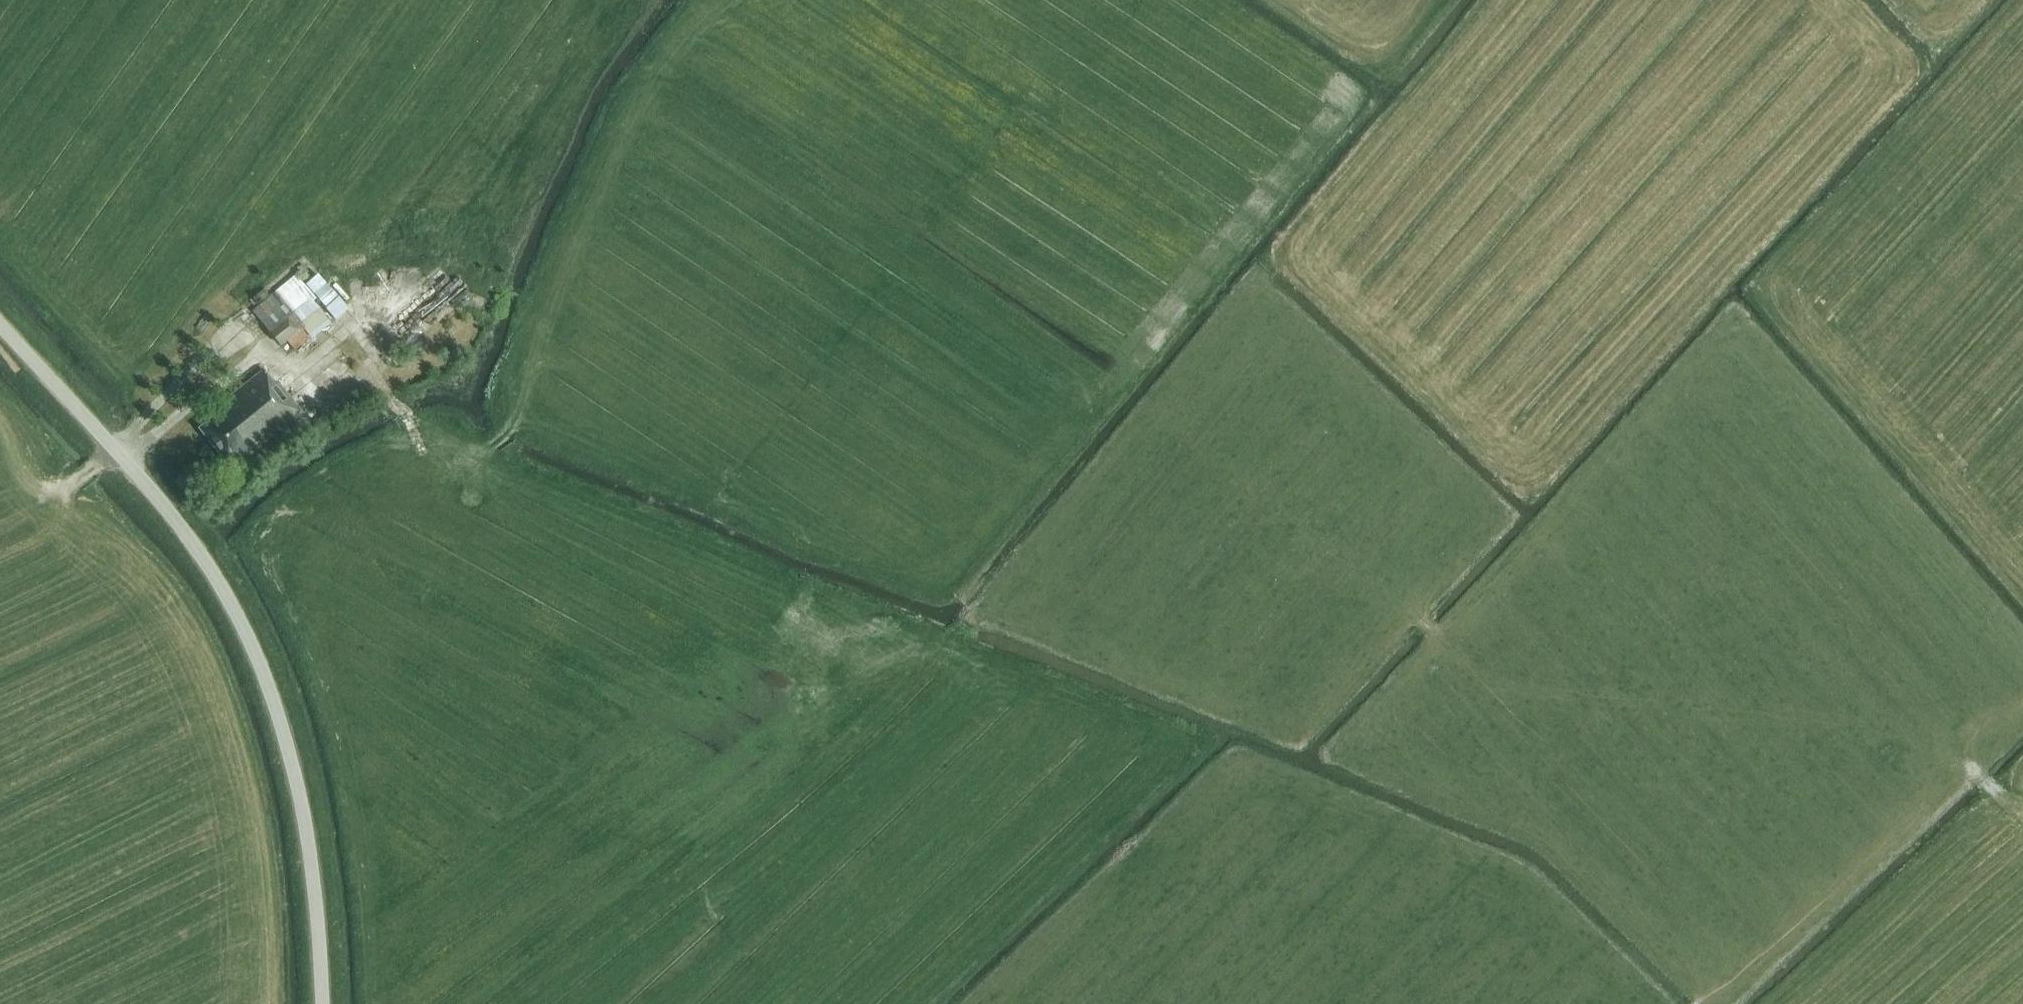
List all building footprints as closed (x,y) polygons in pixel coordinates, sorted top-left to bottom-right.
[(310,338),(330,323),(313,302),(314,300),(296,277),(253,311),(269,332),(268,333),(280,347),(287,341),(295,351),(310,338)] [(343,303),(327,285),(314,296),(329,314),(343,303)] [(232,470),(303,414),(278,382),(275,385),(263,370),(230,397),(232,400),(221,409),(222,411),(200,429),(232,470)]
